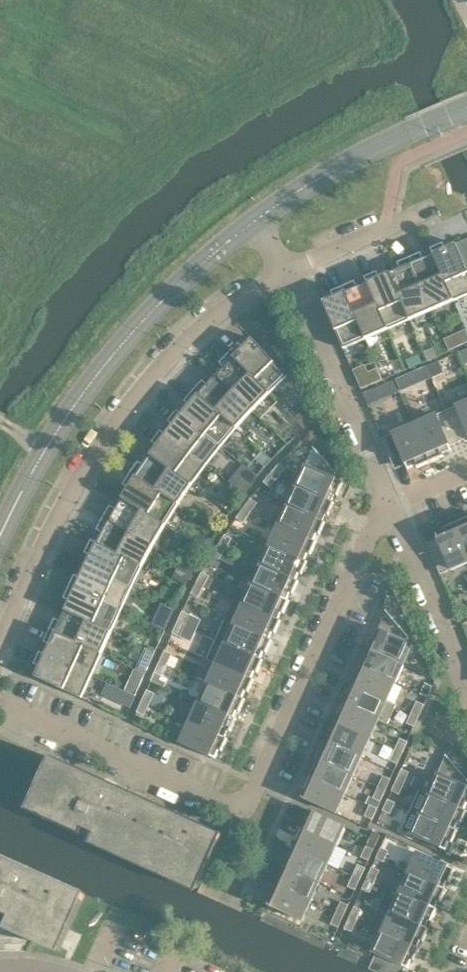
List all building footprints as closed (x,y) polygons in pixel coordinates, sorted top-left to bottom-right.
[(452,297),(466,291),(466,269),(465,265),(466,265),(466,238),(445,248),(442,242),(430,247),(452,297)] [(420,251),(408,257),(430,307),(452,297),(430,247),(432,253),(423,257),(420,251)] [(399,268),(389,272),(408,316),(430,307),(408,257),(396,262),(399,268)] [(376,270),(364,276),(386,326),(408,316),(389,272),(379,276),(376,270)] [(354,280),(342,285),(364,335),(386,326),(364,276),(366,282),(357,286),(354,280)] [(364,335),(342,285),(330,290),(333,296),(322,301),(341,345),(364,335)] [(238,342),(228,352),(267,391),(285,373),(252,338),(243,347),(238,342)] [(425,352),(428,360),(436,356),(432,349),(425,352)] [(223,366),(215,375),(250,408),(267,391),(228,352),(218,362),(223,366)] [(407,360),(410,367),(421,363),(418,355),(407,360)] [(427,366),(432,376),(443,372),(438,361),(427,366)] [(415,371),(418,377),(428,373),(425,367),(415,371)] [(388,368),(378,372),(382,380),(392,375),(388,368)] [(382,380),(378,372),(369,376),(372,384),(382,380)] [(400,389),(400,391),(413,385),(412,383),(409,376),(407,373),(400,377),(395,379),(400,389)] [(202,379),(193,390),(234,426),(250,408),(215,375),(207,384),(202,379)] [(384,384),(387,391),(397,386),(394,380),(384,384)] [(374,388),(362,393),(367,403),(368,405),(379,400),(378,398),(376,393),(374,388)] [(176,409),(218,444),(234,426),(193,390),(183,400),(188,405),(181,413),(176,409)] [(446,410),(456,434),(466,430),(466,431),(466,401),(456,406),(446,410)] [(293,417),(303,427),(305,426),(315,418),(308,402),(293,417)] [(160,429),(160,430),(203,463),(218,444),(176,409),(167,421),(172,425),(165,433),(160,429)] [(436,414),(414,424),(430,462),(443,456),(443,455),(442,453),(450,450),(451,450),(446,439),(456,434),(446,410),(436,415),(436,414)] [(430,462),(414,424),(392,433),(392,434),(382,438),(392,462),(403,457),(407,468),(408,468),(416,464),(417,466),(416,466),(417,467),(430,462)] [(156,445),(149,454),(189,482),(203,463),(160,430),(151,441),(156,445)] [(137,461),(130,472),(175,502),(189,482),(149,454),(143,464),(137,461)] [(305,465),(296,486),(333,503),(334,502),(331,501),(334,494),(337,495),(343,482),(332,477),(334,472),(335,473),(336,473),(322,456),(321,457),(321,458),(316,470),(305,465)] [(279,463),(271,473),(277,478),(285,468),(279,463)] [(127,488),(121,498),(162,523),(175,502),(130,472),(122,484),(127,488)] [(277,478),(271,473),(263,481),(270,487),(277,478)] [(296,486),(287,506),(325,522),(325,521),(322,520),(325,513),(328,514),(333,503),(296,486)] [(110,505),(102,517),(150,544),(162,523),(121,498),(115,508),(110,505)] [(250,498),(243,508),(249,513),(257,503),(250,498)] [(287,506),(278,525),(316,542),(316,541),(313,540),(316,533),(319,534),(325,522),(287,506)] [(249,513),(243,508),(236,517),(243,522),(249,513)] [(91,539),(90,540),(139,565),(150,544),(102,517),(96,529),(101,532),(96,542),(91,539)] [(456,522),(466,547),(466,517),(456,522)] [(456,522),(443,528),(444,529),(445,530),(437,534),(437,533),(436,534),(440,545),(430,549),(440,573),(451,569),(466,562),(466,547),(456,522)] [(278,525),(269,545),(307,562),(307,561),(304,560),(308,553),(310,554),(316,542),(278,525)] [(225,534),(218,545),(225,549),(232,538),(225,534)] [(90,555),(84,566),(128,586),(139,565),(90,540),(84,552),(90,555)] [(225,549),(218,545),(212,555),(219,559),(225,549)] [(269,545),(260,565),(298,581),(296,579),(299,572),(301,574),(307,562),(269,545)] [(188,554),(183,563),(194,569),(199,559),(188,554)] [(194,569),(183,563),(175,578),(186,584),(194,569)] [(260,565),(252,584),(289,601),(289,600),(287,599),(290,592),(293,593),(298,581),(260,565)] [(74,574),(68,586),(118,608),(128,586),(84,566),(80,576),(74,574)] [(202,572),(196,582),(204,586),(209,576),(202,572)] [(204,586),(196,582),(191,593),(198,597),(204,586)] [(252,584),(243,604),(280,621),(280,620),(278,619),(281,612),(284,613),(289,601),(252,584)] [(69,600),(64,610),(108,630),(118,608),(68,586),(63,598),(69,600)] [(233,600),(224,619),(271,640),(272,640),(269,638),(272,631),(275,633),(280,621),(243,604),(233,600)] [(160,602),(151,622),(165,628),(166,625),(168,621),(169,618),(171,614),(172,611),(174,608),(160,602)] [(377,628),(368,648),(404,664),(412,644),(405,641),(407,636),(408,637),(409,636),(386,609),(385,610),(386,611),(378,629),(377,628)] [(54,618),(49,630),(98,652),(108,630),(64,610),(60,620),(54,618)] [(182,611),(177,622),(185,625),(190,614),(182,611)] [(190,614),(185,625),(195,630),(200,619),(190,614)] [(224,619),(216,639),(262,660),(263,659),(260,658),(263,651),(266,652),(271,640),(224,619)] [(185,625),(177,622),(172,633),(180,636),(185,625)] [(39,651),(89,674),(98,652),(49,630),(43,641),(49,644),(45,653),(39,651)] [(207,659),(216,663),(254,680),(254,679),(251,678),(254,671),(257,672),(262,660),(216,639),(207,659)] [(139,662),(148,666),(155,652),(145,648),(139,662)] [(368,648),(360,666),(395,682),(404,664),(368,648)] [(164,650),(160,661),(167,664),(172,654),(164,650)] [(89,674),(39,651),(33,663),(39,666),(34,677),(78,696),(89,674)] [(167,664),(160,661),(155,672),(162,675),(167,664)] [(216,663),(207,682),(245,699),(242,697),(245,690),(248,692),(254,680),(216,663)] [(360,666),(352,685),(387,701),(395,682),(360,666)] [(128,687),(136,691),(140,683),(131,679),(128,687)] [(207,682),(198,702),(236,719),(236,718),(233,717),(236,710),(239,711),(245,699),(207,682)] [(420,693),(427,697),(432,686),(425,682),(420,693)] [(343,703),(378,719),(387,723),(395,705),(387,701),(352,685),(343,703)] [(124,690),(118,702),(130,707),(135,695),(124,690)] [(147,690),(142,701),(149,704),(154,693),(147,690)] [(149,704),(142,701),(137,712),(144,715),(149,704)] [(417,701),(412,712),(419,715),(424,704),(417,701)] [(198,702),(189,722),(227,739),(227,738),(224,737),(228,730),(230,731),(236,719),(198,702)] [(343,703),(335,722),(370,738),(378,719),(343,703)] [(419,715),(412,712),(407,723),(414,726),(419,715)] [(227,739),(189,722),(180,742),(215,758),(219,750),(221,751),(227,739)] [(335,722),(326,741),(362,756),(370,738),(335,722)] [(400,738),(395,749),(402,752),(407,741),(400,738)] [(326,741),(318,759),(353,775),(362,756),(326,741)] [(402,752),(395,749),(390,760),(397,763),(402,752)] [(429,794),(466,811),(466,810),(464,809),(466,802),(466,787),(465,786),(466,781),(466,779),(446,754),(445,755),(447,757),(439,774),(438,773),(429,794)] [(60,762),(36,814),(31,811),(30,813),(80,835),(83,829),(145,857),(142,862),(144,863),(146,857),(198,881),(196,886),(197,887),(222,834),(212,829),(210,836),(102,785),(105,781),(55,758),(54,760),(60,762)] [(318,759),(310,778),(345,794),(353,775),(318,759)] [(402,769),(397,779),(404,783),(409,772),(402,769)] [(410,774),(406,784),(415,788),(419,778),(410,774)] [(383,775),(378,786),(385,790),(390,779),(383,775)] [(345,794),(310,778),(301,797),(336,813),(345,794)] [(404,783),(397,779),(392,790),(399,794),(404,783)] [(385,790),(378,786),(373,797),(380,801),(385,790)] [(429,794),(420,814),(457,831),(458,830),(455,829),(458,822),(461,823),(466,811),(429,794)] [(383,810),(390,813),(395,802),(388,799),(383,810)] [(365,816),(372,819),(377,808),(370,805),(365,816)] [(310,810),(301,829),(336,845),(345,826),(310,810)] [(457,831),(420,814),(411,834),(445,850),(449,841),(452,842),(457,831)] [(301,829),(292,848),(328,864),(336,845),(301,829)] [(361,857),(368,860),(373,849),(366,846),(361,857)] [(376,858),(383,861),(388,850),(381,847),(376,858)] [(292,848),(284,866),(319,882),(328,864),(292,848)] [(418,852),(409,873),(446,890),(446,889),(444,887),(447,880),(449,882),(455,869),(418,852)] [(59,946),(61,947),(85,893),(76,889),(76,890),(73,896),(56,886),(18,869),(20,865),(21,864),(0,855),(0,913),(35,929),(33,934),(34,935),(36,929),(62,941),(59,946)] [(358,864),(353,875),(360,878),(365,867),(358,864)] [(284,866),(276,885),(311,901),(319,882),(284,866)] [(372,867),(367,878),(374,881),(379,870),(372,867)] [(409,873),(400,892),(437,909),(437,908),(435,907),(438,900),(441,901),(446,890),(409,873)] [(360,878),(353,875),(348,886),(355,889),(360,878)] [(374,881),(367,878),(362,889),(369,892),(374,881)] [(311,901),(276,885),(267,904),(302,920),(311,901)] [(400,892),(391,912),(428,929),(429,928),(426,927),(429,920),(432,921),(437,909),(400,892)] [(341,901),(336,912),(343,916),(348,905),(341,901)] [(354,906),(349,917),(357,920),(361,909),(354,906)] [(343,916),(336,912),(331,923),(338,927),(343,916)] [(391,912),(382,932),(419,949),(420,948),(417,946),(420,939),(423,941),(428,929),(391,912)] [(357,920),(349,917),(344,928),(352,931),(357,920)] [(419,949),(382,932),(373,952),(407,968),(411,959),(414,960),(419,949)]
